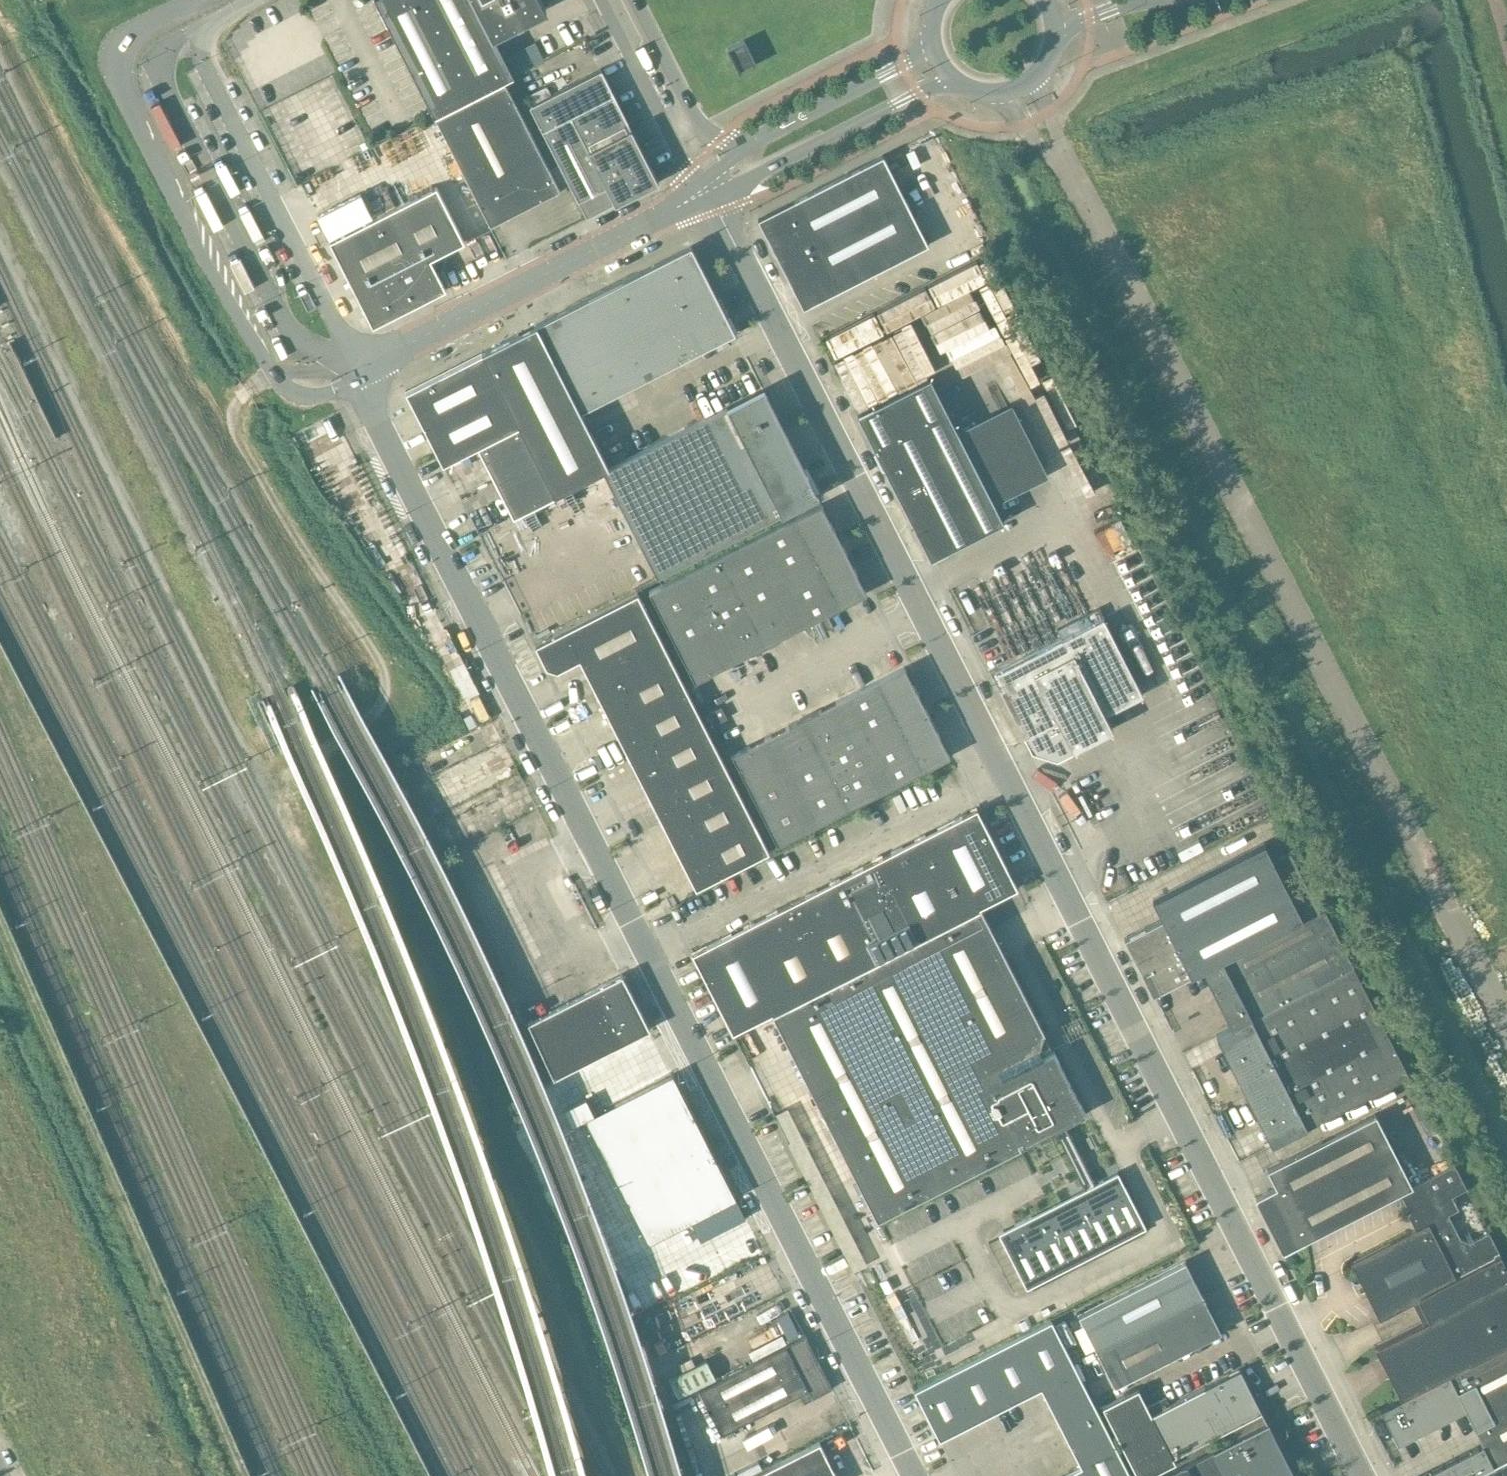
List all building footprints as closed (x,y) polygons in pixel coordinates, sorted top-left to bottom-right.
[(434,116),(435,116),(504,80),(513,75),(493,35),(545,8),(541,0),(375,0),(434,116)] [(743,40),(726,48),(739,73),(741,71),(740,69),(752,63),(753,66),(756,64),(743,40)] [(542,130),(570,116),(613,94),(600,69),(529,106),(542,130)] [(559,189),(504,80),(435,116),(490,225),(559,189)] [(657,182),(613,94),(570,116),(614,203),(657,182)] [(615,204),(614,203),(570,116),(542,130),(586,218),(615,204)] [(882,155),(757,219),(803,308),(928,244),(882,155)] [(436,186),(329,241),(372,326),(445,289),(430,259),(464,242),(436,186)] [(580,411),(735,332),(690,246),(405,391),(442,464),(477,446),(513,516),(602,470),(608,467),(580,411)] [(963,315),(883,355),(956,498),(985,484),(1082,435),(989,251),(943,275),(963,315)] [(657,577),(817,496),(817,495),(810,482),(809,483),(805,476),(807,475),(763,388),(608,467),(602,470),(657,577)] [(780,637),(866,593),(855,571),(856,571),(832,525),(821,504),(649,591),(694,681),(709,674),(708,673),(751,651),(751,652),(780,637)] [(768,851),(719,753),(637,592),(535,645),(546,667),(557,670),(579,659),(695,888),(768,851)] [(1141,694),(1102,617),(995,671),(1015,709),(1011,710),(1031,750),(1056,759),(1073,751),(1072,748),(1111,728),(1104,713),(1141,694)] [(777,843),(949,756),(938,734),(939,734),(915,688),(904,667),(817,711),(817,710),(788,725),(788,726),(746,747),(746,746),(731,754),(777,843)] [(721,707),(710,712),(715,723),(726,717),(721,707)] [(502,742),(433,777),(448,808),(518,773),(502,742)] [(1085,1113),(1053,1051),(1043,1056),(1039,1046),(1043,1032),(1044,1032),(980,907),(1017,887),(976,807),(691,952),(732,1033),(771,1012),(877,1219),(1020,1146),(1017,1142),(1021,1140),(1023,1144),(1055,1128),(1065,1123),(1085,1113)] [(1202,969),(1319,909),(1289,851),(1272,859),(1263,842),(1152,899),(1162,919),(1124,938),(1152,994),(1202,969)] [(1319,909),(1202,969),(1231,1026),(1353,964),(1324,907),(1319,909)] [(1353,964),(1231,1026),(1215,1034),(1216,1036),(1225,1053),(1241,1085),(1244,1083),(1249,1093),(1246,1094),(1262,1126),(1271,1145),(1409,1074),(1353,964)] [(649,1029),(622,974),(527,1021),(555,1076),(649,1029)] [(673,1074),(584,1118),(648,1242),(735,1197),(673,1074)] [(1412,1185),(1375,1113),(1267,1169),(1276,1186),(1255,1197),(1282,1250),(1399,1192),(1412,1185)] [(1096,1183),(1065,1123),(1055,1128),(1085,1188),(1096,1183)] [(1401,1398),(1506,1343),(1506,1268),(1489,1231),(1469,1241),(1459,1239),(1456,1237),(1450,1225),(1451,1220),(1447,1213),(1458,1208),(1451,1195),(1466,1188),(1454,1164),(1412,1185),(1399,1192),(1417,1228),(1350,1262),(1379,1317),(1418,1297),(1428,1318),(1374,1346),(1401,1398)] [(1085,1188),(998,1232),(1026,1287),(1145,1227),(1117,1172),(1096,1183),(1085,1188)] [(700,1240),(745,1217),(737,1201),(667,1237),(675,1252),(700,1240)] [(1221,1331),(1185,1260),(1078,1315),(1114,1386),(1221,1331)] [(1076,1337),(1067,1319),(1057,1325),(1066,1342),(1076,1337)] [(1051,1320),(914,1390),(939,1439),(1041,1388),(1081,1466),(1061,1475),(1130,1475),(1051,1320)] [(806,1335),(698,1390),(721,1435),(799,1394),(803,1402),(832,1387),(806,1335)] [(1401,1398),(1380,1408),(1397,1442),(1464,1408),(1482,1443),(1418,1475),(1467,1475),(1506,1456),(1506,1343),(1401,1398)] [(1217,1380),(1169,1404),(1165,1397),(1147,1406),(1138,1387),(1102,1406),(1138,1475),(1145,1475),(1174,1461),(1176,1465),(1221,1442),(1217,1434),(1261,1411),(1240,1368),(1217,1380)] [(1268,1420),(1158,1475),(1296,1475),(1268,1420)] [(819,1442),(752,1475),(836,1475),(819,1442)] [(1467,1475),(1506,1475),(1506,1456),(1467,1475)]
